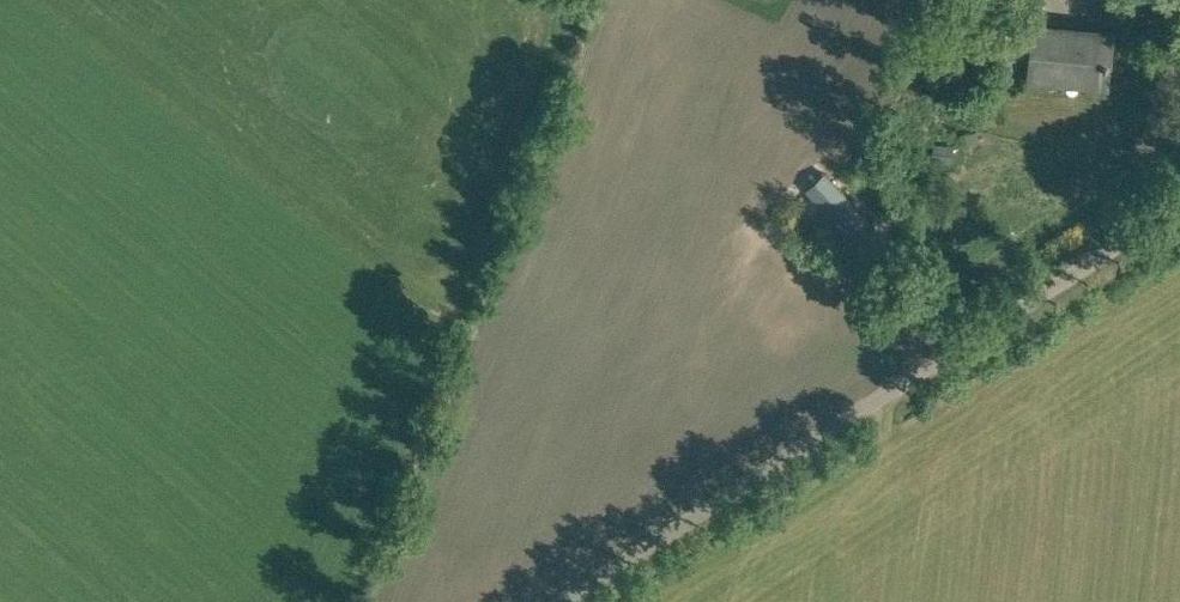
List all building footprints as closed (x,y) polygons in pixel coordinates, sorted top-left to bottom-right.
[(1106,75),(1110,33),(1037,25),(1031,74),(1065,78),(1066,71),(1106,75)]
